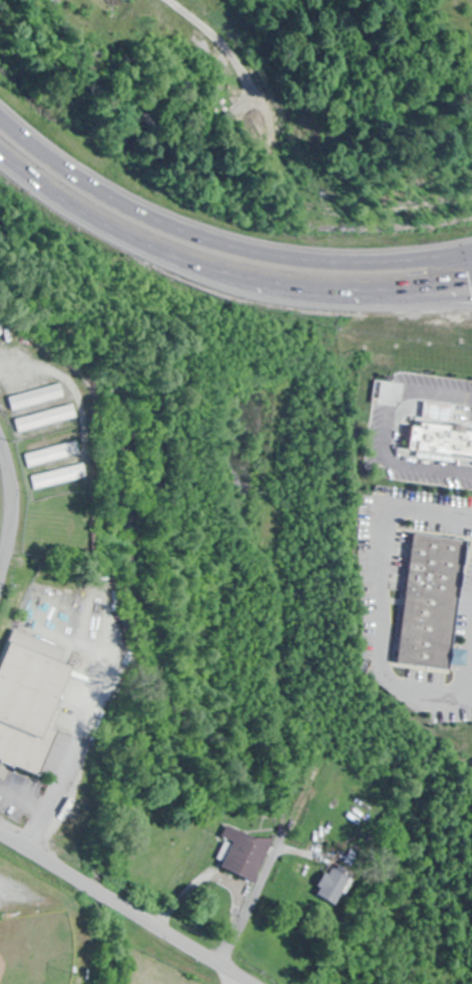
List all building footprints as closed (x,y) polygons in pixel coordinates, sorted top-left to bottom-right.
[(63,396),(59,383),(6,397),(9,410),(63,396)] [(13,418),(16,431),(75,418),(71,404),(13,418)] [(421,420),(418,452),(471,458),(471,426),(421,420)] [(23,453),(26,466),(78,454),(75,441),(23,453)] [(85,477),(82,464),(29,475),(32,488),(85,477)] [(397,665),(451,669),(451,663),(464,664),(464,654),(457,654),(466,537),(407,532),(397,665)] [(40,772),(75,663),(8,641),(0,664),(0,759),(40,772)] [(256,882),(271,842),(222,823),(216,838),(230,843),(220,867),(256,882)] [(314,892),(335,904),(350,878),(329,866),(314,892)]
